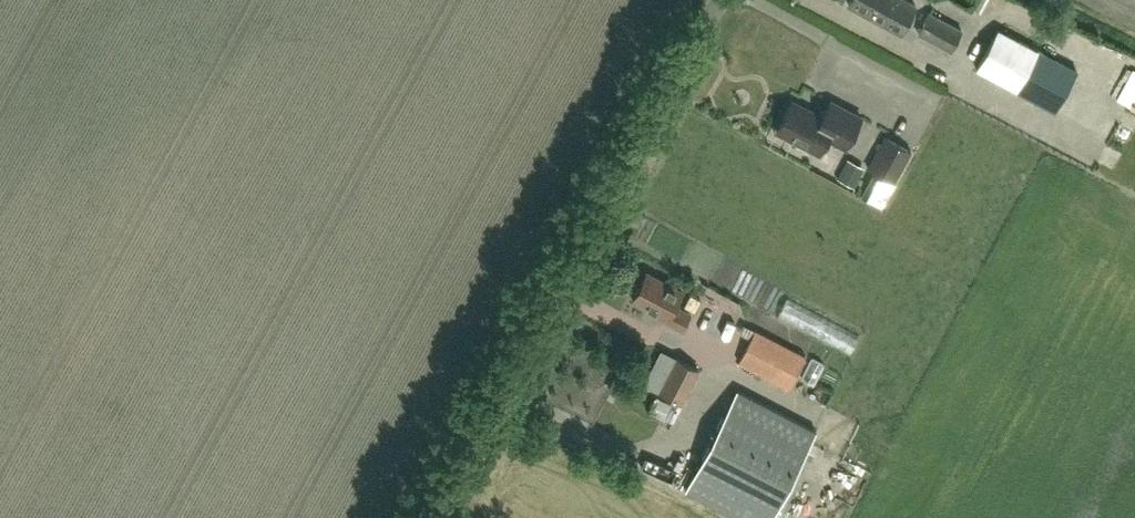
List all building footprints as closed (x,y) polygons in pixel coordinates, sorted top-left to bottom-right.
[(916,6),(905,0),(851,0),(849,5),(901,33),(916,6)] [(919,34),(926,38),(950,51),(962,30),(930,13),(919,34)] [(976,69),(1055,110),(1076,71),(997,29),(976,69)] [(815,132),(822,118),(792,102),(777,132),(820,154),(828,139),(815,132)] [(831,102),(822,118),(815,132),(828,139),(846,148),(862,118),(831,102)] [(869,170),(876,174),(864,197),(881,206),(893,183),(911,152),(886,138),(869,170)] [(849,158),(838,178),(856,188),(867,168),(849,158)] [(683,331),(691,316),(675,307),(683,292),(647,273),(633,300),(667,318),(665,321),(683,331)] [(755,330),(738,362),(789,389),(806,356),(755,330)] [(681,404),(697,373),(677,362),(660,394),(681,404)] [(739,386),(688,486),(751,517),(772,517),(818,427),(739,386)]
